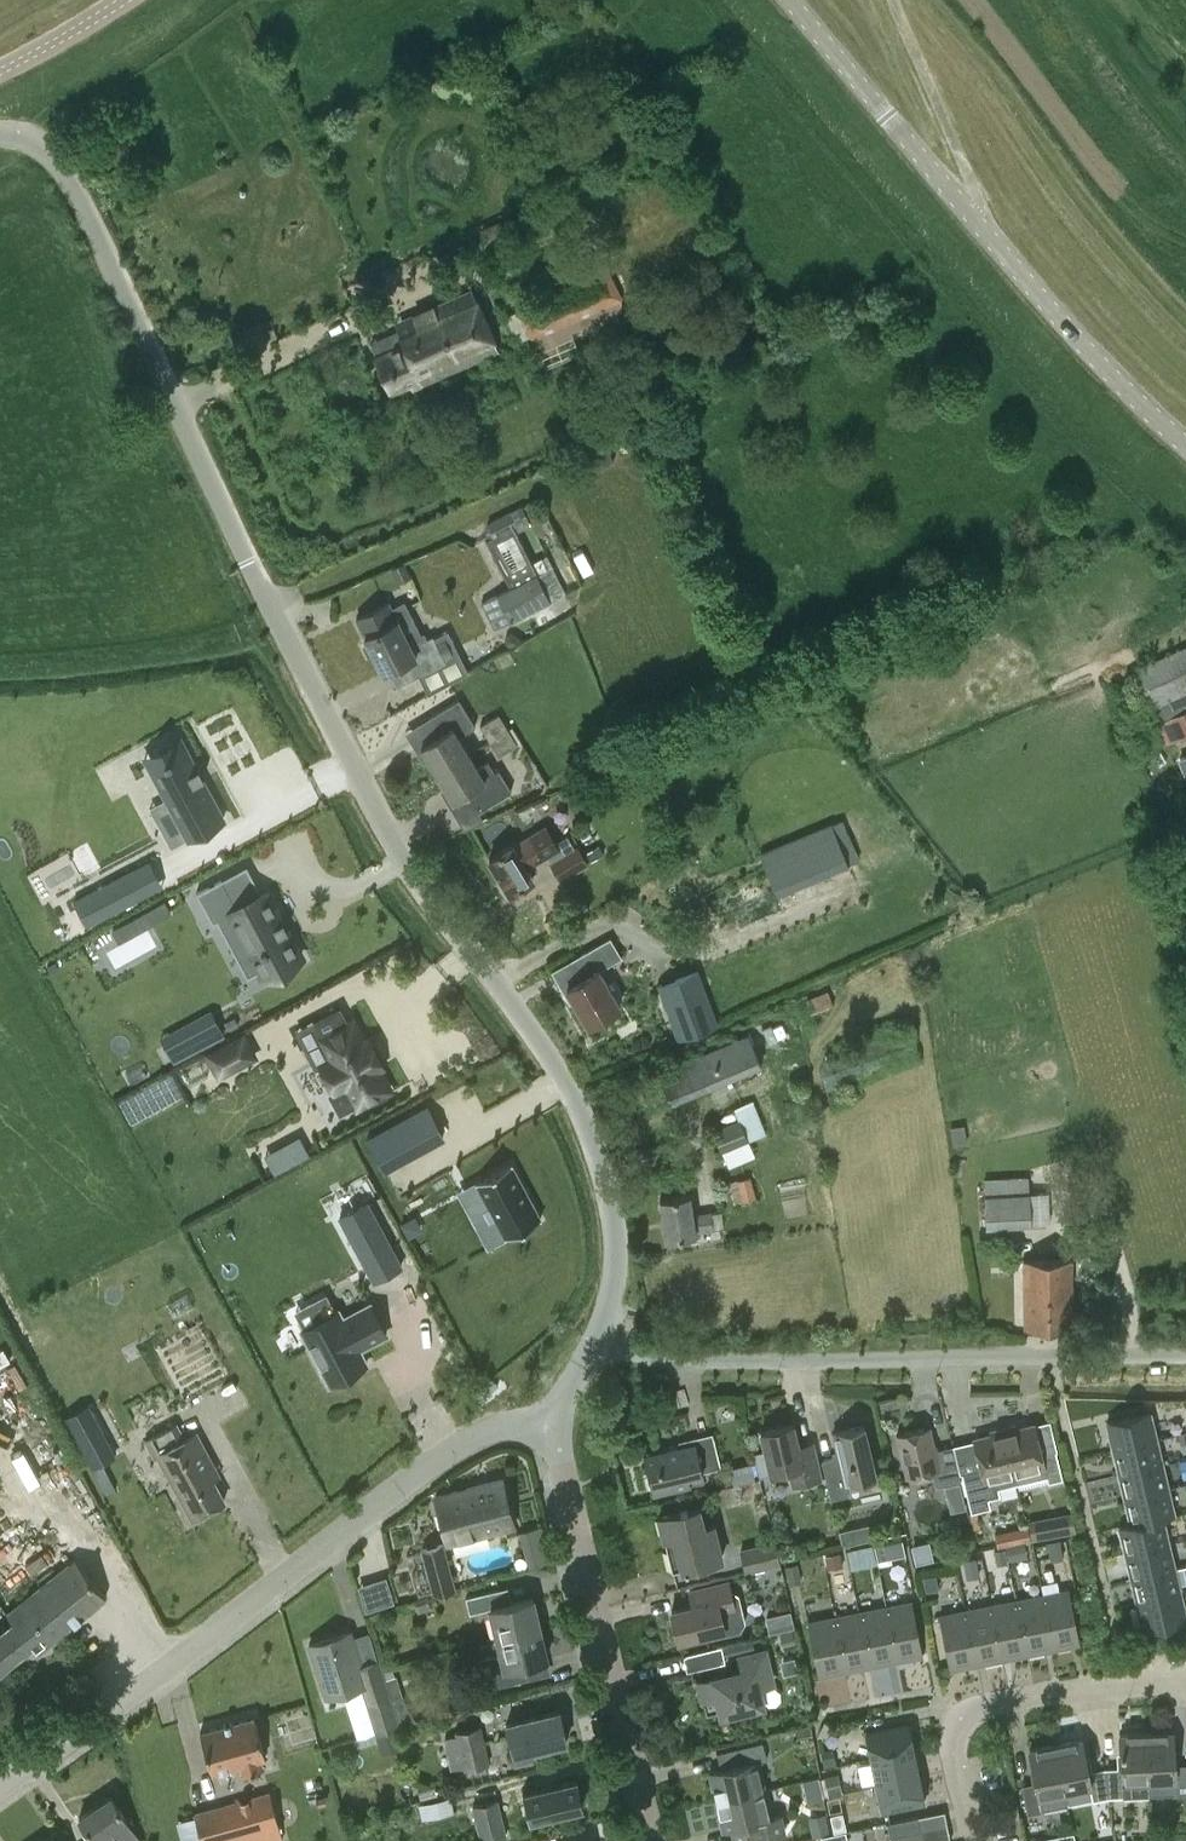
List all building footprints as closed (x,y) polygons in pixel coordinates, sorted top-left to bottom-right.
[(517,310),(531,339),(623,298),(609,269),(517,310)] [(411,387),(498,349),(472,289),(413,315),(415,321),(397,329),(404,343),(374,356),(389,390),(409,381),(411,387)] [(495,628),(510,621),(551,600),(536,572),(515,529),(529,521),(521,504),(490,520),(496,531),(485,537),(509,586),(481,600),(495,628)] [(445,661),(432,635),(427,638),(424,631),(421,633),(404,600),(391,607),(388,602),(356,618),(367,640),(364,643),(370,654),(374,654),(383,672),(406,660),(414,677),(445,661)] [(1132,669),(1150,709),(1158,705),(1162,715),(1158,717),(1159,722),(1156,723),(1166,745),(1170,743),(1185,736),(1185,645),(1132,669)] [(420,746),(436,773),(469,753),(458,736),(475,726),(458,699),(427,718),(438,735),(420,746)] [(480,724),(489,740),(508,729),(499,713),(480,724)] [(518,744),(508,729),(489,740),(499,755),(518,744)] [(180,734),(146,753),(189,833),(223,815),(180,734)] [(488,761),(478,768),(469,753),(436,773),(445,787),(452,799),(466,791),(478,810),(511,790),(499,769),(494,771),(488,761)] [(777,896),(850,866),(831,822),(759,852),(777,896)] [(546,856),(550,862),(573,846),(567,836),(556,843),(545,826),(530,835),(513,845),(512,844),(489,858),(510,892),(533,878),(526,867),(544,857),(546,856)] [(561,881),(589,864),(578,843),(573,846),(550,862),(561,881)] [(125,872),(74,899),(88,925),(139,898),(125,872)] [(221,879),(196,892),(213,923),(217,921),(230,914),(232,917),(252,955),(261,970),(264,977),(287,965),(296,960),(301,957),(294,944),(294,943),(287,930),(288,929),(283,920),(282,920),(267,892),(263,894),(237,908),(221,879)] [(166,899),(139,914),(146,927),(173,912),(166,899)] [(599,970),(621,957),(610,937),(572,958),(583,977),(566,986),(587,1024),(619,1006),(599,970)] [(719,1023),(699,969),(657,984),(677,1038),(719,1023)] [(368,1037),(364,1040),(353,1019),(348,1021),(340,1006),(313,1020),(332,1057),(321,1063),(336,1090),(329,1093),(340,1113),(357,1104),(358,1105),(372,1098),(374,1102),(388,1095),(385,1090),(389,1088),(378,1067),(383,1065),(368,1037)] [(224,1033),(216,1017),(186,1033),(194,1049),(224,1033)] [(672,1103),(762,1065),(749,1032),(658,1070),(672,1103)] [(257,1057),(244,1033),(204,1054),(217,1078),(257,1057)] [(443,1135),(427,1106),(368,1138),(384,1168),(443,1135)] [(747,1142),(738,1120),(714,1131),(722,1152),(747,1142)] [(300,1133),(265,1151),(275,1170),(309,1152),(300,1133)] [(511,1163),(476,1181),(477,1183),(477,1182),(506,1236),(505,1236),(506,1237),(541,1218),(540,1217),(512,1164),(511,1163)] [(729,1183),(736,1201),(752,1196),(744,1177),(729,1183)] [(1030,1192),(1029,1192),(986,1194),(988,1225),(1031,1223),(1030,1192)] [(694,1230),(712,1228),(709,1212),(692,1214),(689,1193),(660,1197),(666,1238),(695,1234),(694,1230)] [(367,1200),(339,1215),(374,1280),(402,1265),(367,1200)] [(1024,1327),(1073,1327),(1072,1257),(1023,1258),(1024,1327)] [(367,1346),(387,1336),(371,1305),(344,1320),(339,1312),(303,1331),(332,1385),(368,1365),(358,1348),(366,1344),(367,1346)] [(93,1467),(103,1462),(117,1454),(89,1402),(65,1415),(93,1467)] [(1114,1447),(1156,1437),(1150,1411),(1107,1421),(1114,1447)] [(176,1420),(143,1437),(153,1456),(158,1454),(191,1517),(225,1500),(213,1478),(208,1468),(214,1465),(195,1429),(184,1435),(176,1420)] [(1016,1424),(1004,1428),(1017,1482),(1047,1475),(1049,1482),(1063,1478),(1056,1450),(1042,1453),(1035,1423),(1017,1427),(1016,1424)] [(793,1484),(821,1477),(815,1449),(801,1453),(794,1424),(761,1432),(771,1473),(789,1469),(793,1484)] [(847,1482),(876,1475),(864,1425),(833,1432),(838,1451),(834,1456),(822,1459),(831,1498),(849,1494),(847,1482)] [(928,1426),(894,1434),(905,1477),(932,1471),(936,1486),(960,1480),(952,1445),(933,1450),(928,1426)] [(1017,1482),(1004,1428),(991,1431),(991,1434),(974,1438),(981,1468),(962,1473),(972,1513),(991,1508),(988,1496),(1000,1493),(998,1487),(1017,1482)] [(1167,1454),(1185,1449),(1185,1429),(1162,1435),(1167,1454)] [(1162,1463),(1156,1437),(1114,1447),(1120,1473),(1162,1463)] [(676,1447),(643,1455),(652,1493),(690,1483),(704,1480),(702,1472),(720,1467),(713,1438),(712,1438),(691,1443),(676,1447)] [(1174,1459),(1180,1477),(1185,1475),(1185,1456),(1174,1459)] [(1168,1489),(1162,1463),(1120,1473),(1126,1499),(1168,1489)] [(448,1543),(514,1526),(501,1479),(435,1496),(448,1543)] [(944,1485),(948,1500),(953,1499),(955,1509),(965,1507),(959,1481),(944,1485)] [(1174,1514),(1168,1489),(1126,1499),(1132,1523),(1132,1525),(1162,1517),(1174,1514)] [(672,1570),(723,1558),(714,1523),(704,1526),(699,1506),(659,1516),(672,1570)] [(992,1527),(995,1546),(1072,1530),(1068,1511),(992,1527)] [(1132,1525),(1132,1523),(1120,1526),(1126,1553),(1169,1543),(1162,1517),(1132,1525)] [(847,1563),(904,1556),(902,1538),(845,1546),(847,1563)] [(775,1540),(739,1548),(745,1573),(781,1564),(775,1540)] [(1175,1568),(1169,1543),(1126,1553),(1132,1578),(1175,1568)] [(434,1595),(455,1589),(443,1544),(422,1550),(434,1595)] [(809,1554),(813,1593),(828,1591),(825,1564),(841,1563),(840,1551),(809,1554)] [(107,1597),(74,1557),(6,1612),(12,1620),(0,1630),(0,1671),(32,1645),(39,1652),(71,1626),(70,1625),(86,1611),(87,1613),(107,1597)] [(1181,1594),(1175,1568),(1132,1578),(1138,1604),(1181,1594)] [(354,1583),(364,1609),(391,1599),(381,1573),(354,1583)] [(693,1605),(672,1610),(679,1640),(723,1630),(723,1632),(738,1628),(743,1619),(737,1592),(730,1587),(728,1581),(700,1588),(690,1590),(693,1605)] [(490,1608),(498,1638),(539,1628),(532,1598),(505,1604),(502,1589),(466,1598),(470,1613),(490,1608)] [(1069,1590),(1043,1595),(1054,1648),(1080,1642),(1069,1590)] [(1181,1594),(1138,1604),(1144,1629),(1185,1619),(1185,1616),(1181,1594)] [(1043,1595),(1018,1600),(1028,1653),(1054,1648),(1043,1595)] [(1018,1600),(992,1605),(1002,1658),(1028,1653),(1018,1600)] [(912,1601),(887,1607),(897,1660),(923,1654),(912,1601)] [(992,1605),(966,1610),(976,1663),(1002,1658),(992,1605)] [(887,1607),(861,1612),(871,1665),(897,1660),(887,1607)] [(976,1663),(966,1610),(940,1616),(950,1668),(976,1663)] [(861,1612),(835,1617),(845,1670),(871,1665),(861,1612)] [(845,1670),(835,1617),(809,1622),(819,1675),(845,1670)] [(539,1628),(498,1638),(501,1653),(480,1658),(488,1689),(522,1681),(518,1666),(546,1659),(539,1628)] [(397,1727),(388,1698),(376,1661),(361,1665),(351,1632),(310,1645),(326,1698),(366,1686),(380,1732),(397,1727)] [(704,1653),(708,1667),(724,1663),(721,1649),(704,1653)] [(759,1687),(774,1683),(765,1650),(740,1656),(743,1671),(699,1681),(707,1713),(721,1710),(722,1714),(763,1704),(759,1687)] [(567,1744),(558,1710),(502,1724),(512,1762),(532,1757),(531,1753),(567,1744)] [(260,1759),(265,1757),(254,1717),(200,1732),(211,1772),(239,1764),(242,1776),(263,1770),(260,1759)] [(872,1758),(915,1750),(909,1724),(867,1732),(872,1758)] [(488,1764),(480,1726),(456,1732),(465,1769),(488,1764)] [(1185,1793),(1185,1764),(1175,1765),(1174,1731),(1147,1732),(1149,1779),(1174,1778),(1175,1793),(1185,1793)] [(1149,1779),(1147,1732),(1120,1733),(1121,1767),(1105,1768),(1109,1797),(1124,1796),(1124,1795),(1150,1794),(1149,1779)] [(1082,1738),(1056,1743),(1066,1790),(1090,1785),(1094,1800),(1109,1797),(1105,1768),(1089,1771),(1082,1738)] [(728,1767),(710,1771),(717,1800),(765,1789),(759,1761),(768,1759),(763,1741),(724,1750),(728,1767)] [(1069,1805),(1066,1790),(1056,1743),(1030,1749),(1036,1782),(1022,1785),(1028,1813),(1069,1805)] [(872,1758),(877,1784),(920,1776),(915,1750),(872,1758)] [(925,1802),(920,1776),(877,1784),(883,1811),(925,1802)] [(523,1792),(522,1792),(529,1822),(530,1821),(583,1808),(576,1780),(523,1793),(523,1792)] [(717,1800),(724,1829),(732,1827),(735,1840),(749,1840),(785,1832),(780,1814),(772,1816),(765,1789),(717,1800)] [(201,1840),(278,1840),(283,1840),(269,1790),(194,1811),(201,1840)] [(79,1818),(95,1840),(129,1840),(136,1836),(126,1821),(127,1820),(110,1796),(79,1818)] [(421,1802),(422,1813),(449,1810),(448,1799),(421,1802)] [(473,1805),(481,1840),(493,1840),(505,1838),(496,1800),(473,1805)] [(834,1831),(846,1828),(843,1811),(830,1814),(834,1831)] [(887,1822),(890,1838),(921,1832),(918,1816),(887,1822)] [(890,1838),(891,1840),(923,1840),(921,1832),(890,1838)]
